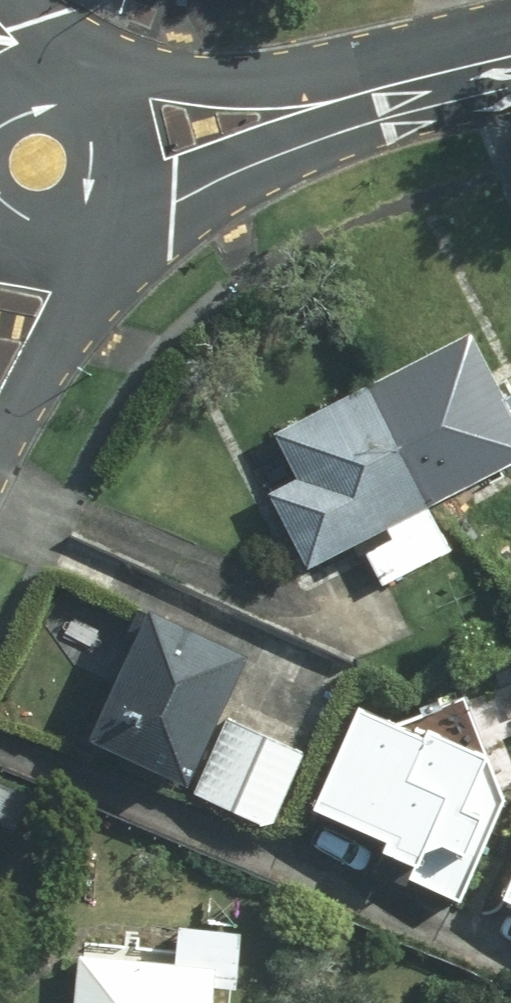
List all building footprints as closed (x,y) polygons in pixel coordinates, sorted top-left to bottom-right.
[(471,337),(270,437),(291,479),(261,494),(302,578),(361,549),(380,589),(449,555),(428,513),(510,471),(510,399),(504,403),(471,337)] [(133,641),(78,746),(171,794),(226,689),(133,641)] [(504,801),(492,763),(464,696),(397,723),(354,705),(307,817),(382,848),(377,861),(412,876),(407,888),(458,909),(504,801)] [(268,832),(306,751),(236,718),(198,799),(268,832)] [(0,787),(0,829),(11,834),(27,799),(0,787)] [(495,908),(510,915),(510,867),(495,908)] [(70,1002),(209,1002),(211,974),(74,961),(70,1002)]
